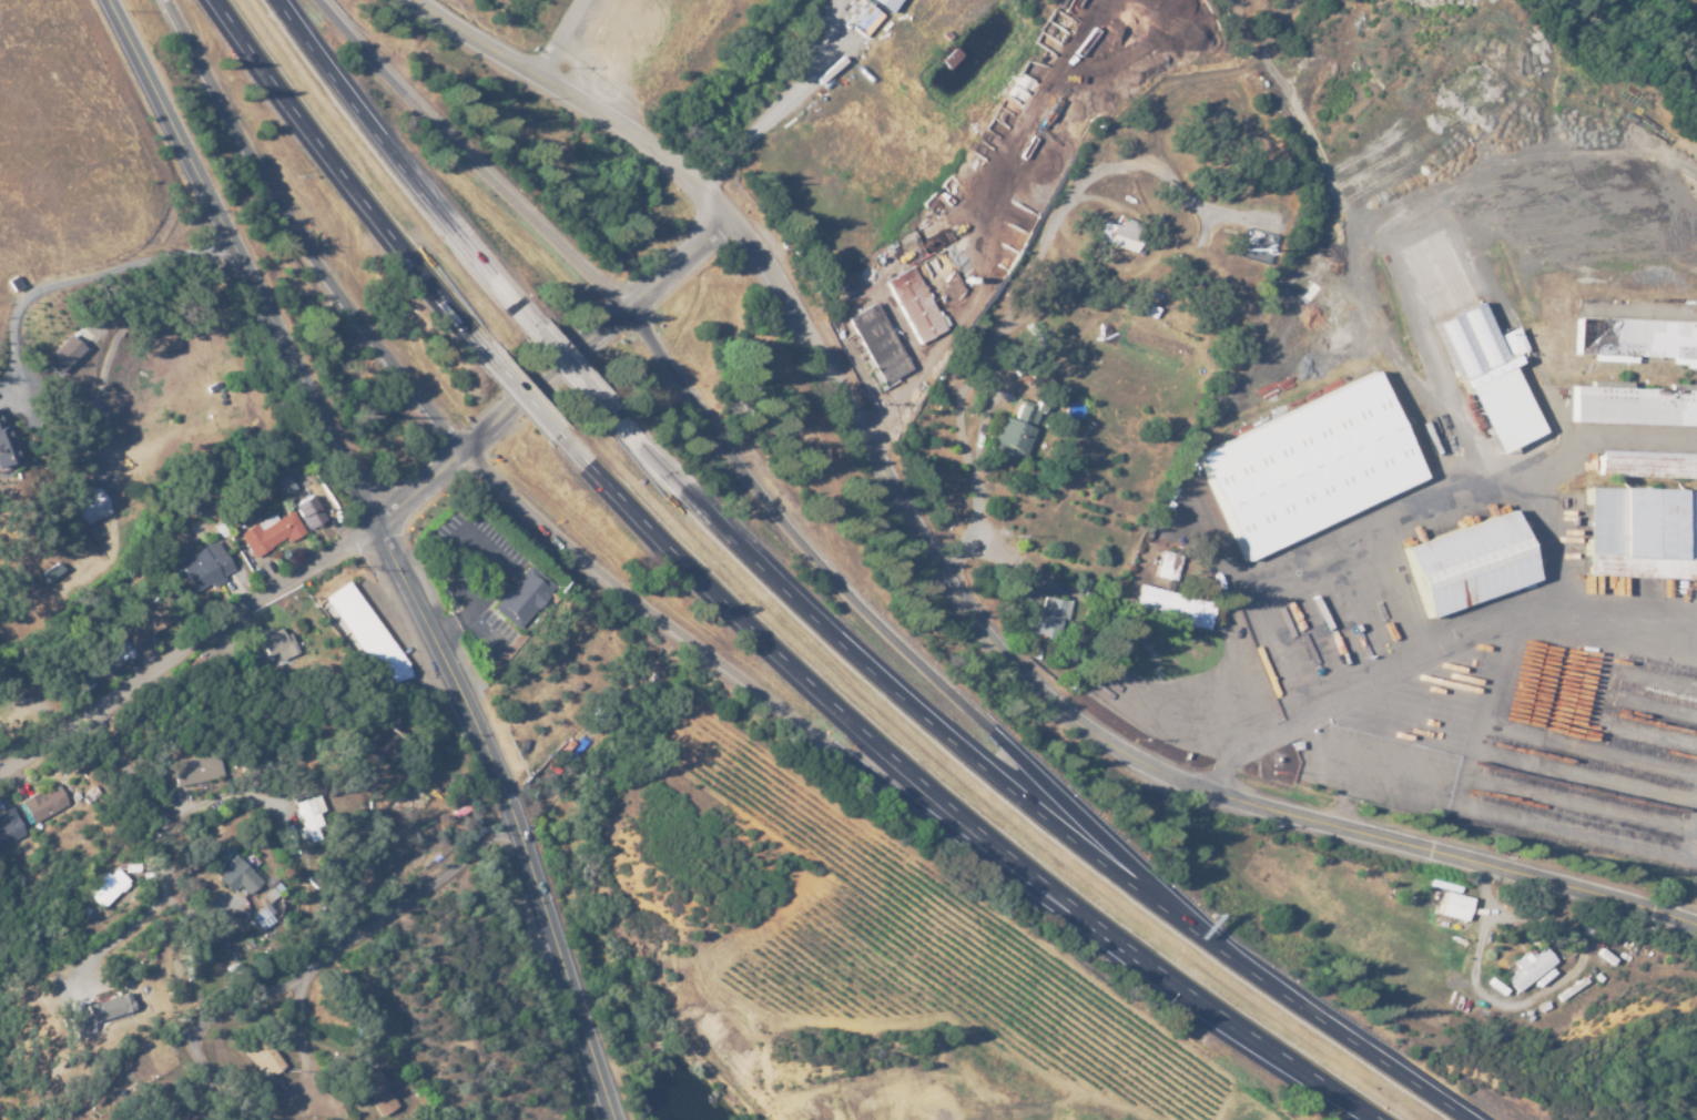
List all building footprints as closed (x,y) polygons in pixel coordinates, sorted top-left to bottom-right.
[(889,15),(899,0),(868,0),(889,15)] [(1136,222),(1121,217),(1118,225),(1101,220),(1095,240),(1127,250),(1136,222)] [(1443,237),(1541,436),(1502,455),(1405,256),(1443,237)] [(916,343),(943,330),(912,266),(885,279),(916,343)] [(884,386),(847,319),(875,304),(912,370),(884,386)] [(1578,319),(1696,323),(1696,362),(1577,357),(1578,319)] [(83,348),(69,334),(42,360),(55,374),(83,348)] [(1246,562),(1198,455),(1379,375),(1426,481),(1246,562)] [(1684,427),(1582,422),(1583,394),(1685,398),(1684,427)] [(1012,420),(998,415),(986,449),(1021,461),(1040,405),(1019,398),(1012,420)] [(0,411),(0,464),(13,460),(0,411)] [(1594,457),(1696,458),(1696,484),(1593,483),(1594,457)] [(107,513),(96,488),(73,498),(84,523),(107,513)] [(293,501),(303,528),(322,521),(312,494),(293,501)] [(1594,498),(1696,504),(1696,585),(1589,578),(1594,498)] [(273,513),(239,530),(251,556),(302,531),(292,510),(275,518),(273,513)] [(1405,550),(1512,520),(1530,583),(1423,614),(1405,550)] [(194,593),(223,579),(221,574),(231,570),(217,539),(198,549),(199,552),(179,561),(194,593)] [(1175,580),(1179,553),(1158,549),(1154,576),(1175,580)] [(519,630),(494,609),(500,601),(488,591),(499,578),(511,588),(529,566),(555,587),(519,630)] [(345,580),(323,597),(390,688),(412,672),(345,580)] [(1207,627),(1213,601),(1137,584),(1131,610),(1207,627)] [(163,598),(120,625),(133,646),(176,619),(163,598)] [(1058,642),(1028,634),(1033,615),(1040,618),(1045,598),(1061,601),(1063,598),(1074,601),(1068,621),(1065,620),(1058,642)] [(282,624),(249,638),(260,664),(276,657),(278,661),(295,654),(282,624)] [(1039,660),(1030,658),(1033,649),(1043,651),(1039,660)] [(222,776),(218,754),(171,764),(175,786),(222,776)] [(67,806),(57,784),(21,800),(31,822),(67,806)] [(322,810),(316,794),(294,802),(302,826),(295,829),(299,840),(308,837),(309,841),(324,836),(315,812),(322,810)] [(9,806),(0,810),(0,847),(24,834),(9,806)] [(260,881),(225,847),(217,856),(222,861),(211,872),(230,891),(236,884),(247,894),(260,881)] [(86,893),(103,908),(127,881),(110,866),(86,893)] [(1465,923),(1436,915),(1442,893),(1471,900),(1465,923)] [(272,921),(262,907),(250,916),(260,929),(272,921)] [(1617,958),(1613,964),(1596,953),(1601,947),(1617,958)] [(1515,994),(1504,979),(1515,970),(1511,965),(1524,954),(1528,959),(1542,948),(1553,963),(1515,994)] [(1606,977),(1603,981),(1595,976),(1598,971),(1606,977)] [(1591,980),(1563,1000),(1558,995),(1586,975),(1591,980)] [(1507,990),(1503,996),(1485,984),(1490,977),(1507,990)] [(83,1005),(89,1023),(132,1009),(126,991),(83,1005)] [(1553,1007),(1544,1011),(1540,1004),(1549,999),(1553,1007)] [(268,1075),(280,1067),(263,1037),(244,1048),(257,1071),(263,1067),(268,1075)] [(394,1106),(369,1065),(352,1075),(378,1116),(394,1106)]
